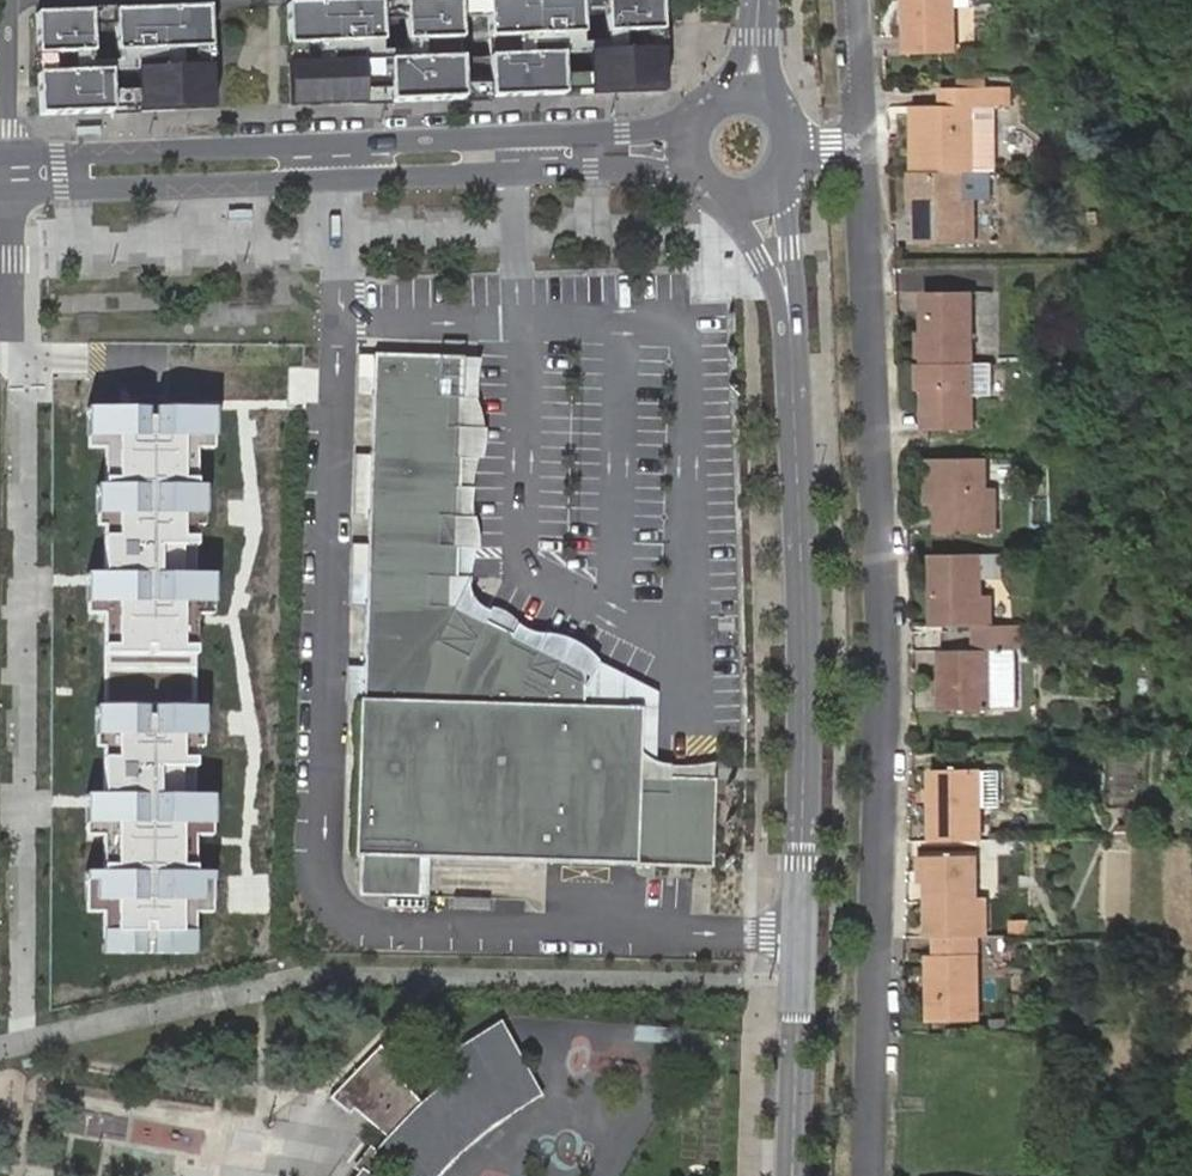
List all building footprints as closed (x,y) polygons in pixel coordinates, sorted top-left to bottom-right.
[(663,0),(376,0),(288,3),(292,104),(666,90),(663,0)] [(962,0),(914,0),(915,49),(962,48),(962,0)] [(209,9),(38,15),(41,107),(41,116),(213,110),(209,9)] [(988,75),(962,75),(962,85),(967,85),(988,85),(988,75)] [(933,167),(972,166),(979,166),(1001,166),(1000,103),(1011,103),(1011,85),(988,85),(967,85),(962,85),(943,85),(943,100),(940,101),(940,110),(932,111),(933,167)] [(940,110),(940,101),(932,101),(920,101),(921,167),(924,167),(933,167),(932,111),(940,110)] [(933,167),(924,167),(925,241),(982,240),(981,194),(973,194),(972,166),(933,167)] [(931,352),(979,351),(978,286),(931,286),(931,352)] [(718,868),(721,780),(643,778),(645,721),(645,709),(586,708),(587,672),(454,611),(462,361),(462,360),(373,357),(373,358),(371,398),(370,458),(368,518),(362,702),(358,701),(353,858),(359,857),(358,897),(425,899),(427,859),(634,865),(718,868)] [(356,397),(371,398),(373,358),(357,357),(356,397)] [(979,357),(931,358),(931,425),(979,423),(979,389),(998,390),(998,358),(979,357)] [(643,778),(721,780),(722,763),(659,761),(662,694),(468,603),(475,362),(462,361),(454,611),(587,672),(586,708),(645,709),(645,721),(643,778)] [(222,414),(89,414),(87,958),(220,959),(222,414)] [(990,482),(990,453),(987,454),(942,454),(941,501),(941,529),(1000,529),(1000,495),(990,496),(990,482)] [(942,454),(930,454),(929,501),(941,501),(942,454)] [(370,458),(354,457),(352,517),(368,518),(370,458)] [(1000,482),(990,482),(990,496),(1000,495),(1000,482)] [(366,548),(351,547),(350,607),(365,607),(366,548)] [(978,550),(944,550),(944,560),(936,560),(936,622),(946,622),(946,645),(977,645),(1017,645),(1038,645),(1039,622),(1017,623),(993,622),(994,592),(983,591),(983,571),(984,549),(978,550)] [(1003,570),(1003,549),(984,549),(983,571),(1003,570)] [(944,550),(936,550),(936,560),(944,560),(944,550)] [(977,645),(946,645),(946,707),(1017,707),(1037,707),(1038,645),(1017,645),(977,645)] [(363,670),(348,669),(347,701),(358,701),(362,702),(363,670)] [(935,766),(934,838),(982,837),(983,765),(935,766)] [(947,861),(947,852),(928,852),(928,877),(938,877),(937,861),(947,861)] [(938,877),(938,932),(976,932),(995,931),(994,892),(987,893),(986,852),(947,852),(947,861),(937,861),(938,877)] [(976,932),(938,932),(938,951),(938,962),(930,962),(930,1017),(978,1016),(976,932)] [(930,951),(930,962),(938,962),(938,951),(930,951)] [(445,1169),(499,1125),(543,1097),(501,1022),(439,1060),(410,1077),(380,1047),(330,1097),(346,1113),(353,1107),(386,1140),(358,1175),(437,1175),(445,1169)]
